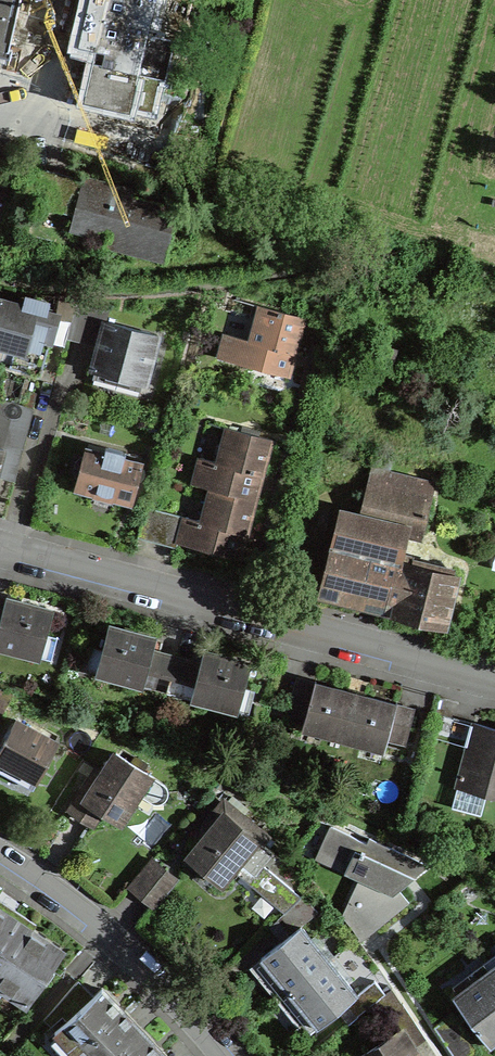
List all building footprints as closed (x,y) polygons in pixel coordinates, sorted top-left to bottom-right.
[(83,101),(130,112),(131,106),(152,111),(160,78),(165,80),(175,40),(148,34),(156,0),(89,0),(87,5),(68,0),(0,0),(0,48),(8,50),(11,39),(93,58),(83,101)] [(30,169),(22,201),(75,215),(71,228),(105,237),(103,243),(163,259),(176,211),(118,196),(120,188),(94,182),(84,179),(83,183),(30,169)] [(9,367),(40,376),(52,333),(67,338),(74,309),(59,305),(56,316),(43,312),(44,309),(44,307),(43,306),(42,304),(40,303),(32,301),(30,301),(28,302),(27,304),(26,305),(25,308),(0,301),(0,345),(14,348),(9,367)] [(257,368),(284,375),(288,359),(290,353),(295,354),(305,317),(259,305),(249,340),(224,333),(218,358),(257,368)] [(158,335),(105,321),(100,339),(92,370),(145,385),(158,335)] [(18,466),(34,409),(15,404),(3,448),(0,447),(0,462),(18,466)] [(200,457),(193,483),(210,488),(252,497),(257,480),(258,475),(262,476),(272,439),(239,431),(226,427),(217,462),(200,457)] [(99,496),(100,496),(105,498),(111,497),(117,496),(131,500),(136,480),(141,481),(144,478),(145,473),(144,469),(140,467),(141,464),(123,459),(125,453),(106,448),(104,454),(87,449),(77,485),(92,489),(96,493),(99,496)] [(246,535),(256,499),(252,497),(210,488),(201,521),(146,506),(138,537),(176,548),(178,543),(207,550),(236,558),(241,541),(242,534),(246,535)] [(422,532),(429,504),(366,488),(358,516),(422,532)] [(454,576),(334,547),(324,587),(391,604),(399,606),(397,613),(442,623),(454,576)] [(3,611),(0,610),(0,647),(39,657),(52,610),(12,599),(7,598),(3,611)] [(167,691),(176,657),(151,650),(155,637),(118,628),(109,625),(97,673),(167,691)] [(208,652),(204,651),(201,663),(176,657),(167,691),(237,711),(249,663),(208,652)] [(321,733),(343,739),(355,693),(315,683),(316,681),(314,680),(314,682),(309,681),(296,677),(287,712),(305,717),(304,721),(323,727),(321,733)] [(12,692),(0,688),(0,716),(12,692)] [(370,697),(355,693),(343,739),(366,745),(368,739),(386,744),(387,739),(405,744),(414,709),(397,705),(397,703),(396,702),(395,704),(370,697)] [(37,780),(57,742),(16,720),(0,749),(0,772),(14,779),(18,770),(37,780)] [(458,778),(485,786),(483,793),(494,797),(494,729),(488,727),(473,723),(458,778)] [(100,811),(119,823),(150,775),(116,753),(103,772),(97,768),(70,810),(77,814),(92,824),(100,811)] [(232,869),(280,916),(301,897),(262,864),(271,853),(273,854),(274,853),(264,844),(270,836),(244,815),(242,817),(224,802),(196,835),(203,840),(188,858),(199,867),(220,884),(232,869)] [(409,902),(398,890),(413,877),(428,865),(369,838),(367,843),(330,826),(319,848),(363,869),(342,915),(353,929),(361,941),(409,902)] [(152,859),(129,887),(144,898),(167,871),(152,859)] [(275,987),(284,997),(329,960),(301,926),(318,912),(303,894),(301,897),(280,916),(277,919),(289,935),(261,958),(262,959),(259,961),(266,971),(275,987)] [(19,922),(0,909),(0,951),(19,922)] [(0,951),(0,987),(27,1005),(43,981),(46,983),(54,972),(51,969),(63,951),(26,926),(19,922),(0,951)] [(356,1017),(375,1002),(385,994),(374,980),(357,995),(329,960),(284,997),(292,1007),(295,1010),(314,1028),(317,1026),(318,1027),(346,1004),(356,1017)] [(494,1047),(494,982),(490,975),(454,1001),(491,1050),(494,1047)] [(75,1054),(123,1010),(105,991),(102,988),(55,1032),(75,1054)] [(375,1002),(395,1033),(362,1055),(363,1055),(417,1055),(412,1048),(425,1039),(426,1039),(392,988),(385,994),(375,1002)] [(75,1054),(77,1055),(117,1055),(143,1031),(128,1015),(123,1010),(75,1054)] [(453,1055),(467,1055),(478,1048),(452,1014),(434,1027),(453,1055)] [(117,1055),(160,1055),(163,1053),(147,1036),(143,1031),(117,1055)]
